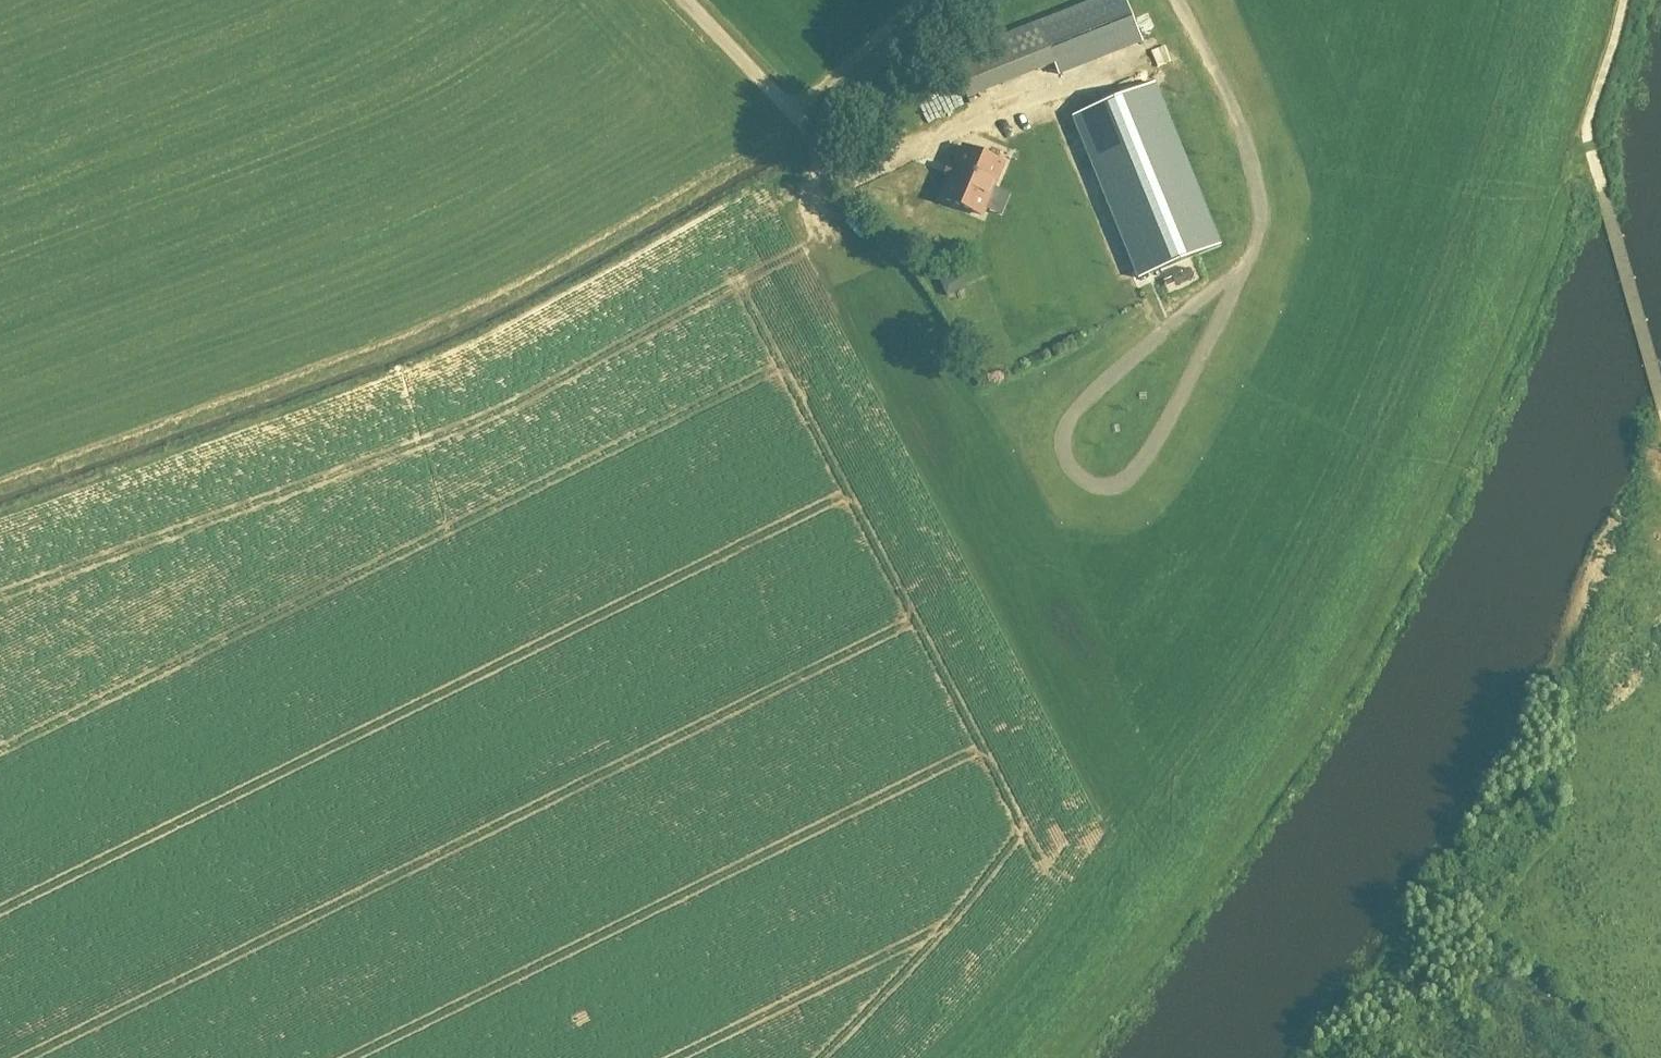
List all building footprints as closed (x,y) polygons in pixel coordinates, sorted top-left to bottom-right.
[(1142,46),(1123,0),(1101,0),(1039,24),(1055,65),(1060,78),(1142,46)] [(1055,65),(1038,24),(950,60),(967,101),(1055,65)] [(1153,86),(1072,118),(1139,281),(1219,249),(1153,86)] [(984,210),(993,190),(1003,165),(963,149),(954,170),(950,179),(941,200),(981,217),(984,210)] [(1187,270),(1174,276),(1172,280),(1175,285),(1178,287),(1191,280),(1193,277),(1190,272),(1187,270)]
